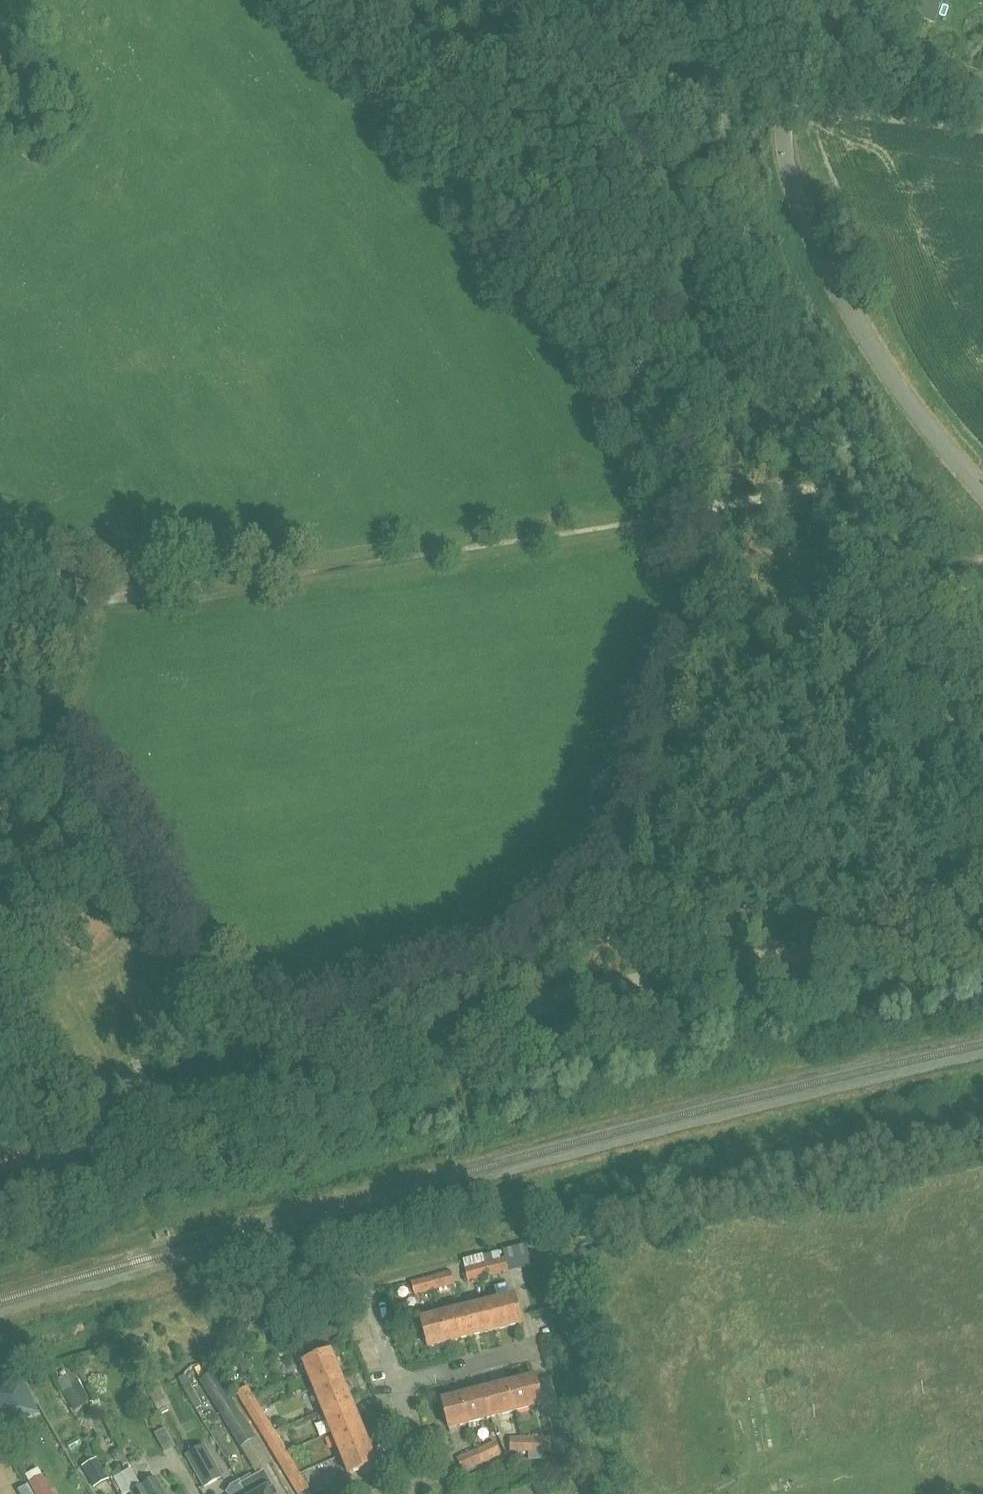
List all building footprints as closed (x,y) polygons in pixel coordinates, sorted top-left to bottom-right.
[(914,18),(934,25),(939,10),(919,3),(914,18)] [(482,1279),(490,1277),(489,1275),(487,1263),(485,1263),(483,1255),(462,1260),(468,1282),(482,1279)] [(489,1275),(490,1277),(508,1272),(505,1258),(487,1263),(489,1275)] [(435,1289),(436,1290),(454,1285),(451,1272),(433,1276),(436,1289),(435,1289)] [(411,1282),(414,1295),(436,1290),(435,1289),(436,1289),(433,1276),(411,1282)] [(488,1303),(495,1330),(523,1324),(516,1296),(488,1303)] [(465,1309),(472,1336),(495,1330),(488,1303),(465,1309)] [(442,1314),(449,1342),(472,1336),(465,1309),(442,1314)] [(422,1319),(429,1347),(449,1342),(442,1314),(422,1319)] [(305,1362),(315,1387),(342,1376),(331,1352),(305,1362)] [(240,1447),(240,1448),(256,1439),(241,1415),(215,1373),(200,1382),(225,1424),(240,1447)] [(179,1380),(196,1410),(203,1405),(186,1375),(179,1380)] [(315,1387),(324,1409),(351,1399),(342,1376),(315,1387)] [(509,1384),(516,1412),(544,1405),(537,1377),(509,1384)] [(23,1381),(0,1392),(0,1410),(8,1428),(38,1414),(23,1381)] [(63,1393),(70,1405),(87,1395),(80,1383),(63,1393)] [(486,1390),(493,1418),(516,1412),(509,1384),(486,1390)] [(236,1393),(246,1411),(259,1403),(262,1409),(267,1407),(258,1392),(252,1395),(247,1386),(236,1393)] [(136,1403),(145,1398),(139,1388),(130,1393),(136,1403)] [(463,1395),(469,1423),(493,1418),(486,1390),(463,1395)] [(151,1397),(157,1411),(169,1406),(162,1392),(151,1397)] [(443,1400),(450,1428),(469,1423),(463,1395),(443,1400)] [(324,1409),(333,1431),(360,1421),(351,1399),(324,1409)] [(262,1409),(259,1403),(246,1411),(261,1435),(273,1428),(262,1410),(262,1409)] [(333,1431),(342,1454),(369,1443),(360,1421),(333,1431)] [(261,1435),(272,1453),(284,1446),(273,1428),(261,1435)] [(510,1438),(510,1452),(531,1452),(532,1439),(522,1439),(522,1438),(510,1438)] [(532,1439),(531,1452),(551,1452),(551,1438),(532,1438),(532,1439)] [(477,1450),(482,1463),(500,1455),(495,1442),(477,1450)] [(342,1454),(350,1472),(376,1461),(369,1443),(342,1454)] [(185,1456),(204,1490),(224,1478),(205,1445),(185,1456)] [(272,1453),(286,1477),(298,1470),(284,1446),(272,1453)] [(120,1461),(123,1466),(129,1463),(125,1456),(122,1450),(116,1450),(112,1455),(115,1461),(120,1461)] [(457,1458),(462,1471),(482,1463),(477,1450),(476,1451),(476,1450),(457,1458)] [(81,1467),(93,1489),(109,1480),(97,1458),(81,1467)] [(591,1469),(585,1458),(573,1464),(578,1475),(591,1469)] [(297,1493),(301,1493),(310,1489),(298,1470),(286,1477),(297,1493)] [(246,1493),(275,1493),(271,1486),(263,1473),(242,1484),(240,1481),(239,1481),(246,1493)] [(29,1482),(35,1493),(53,1493),(43,1475),(29,1482)] [(142,1484),(147,1493),(166,1493),(156,1477),(142,1484)] [(239,1481),(231,1486),(227,1493),(228,1493),(246,1493),(239,1481)] [(142,1484),(129,1492),(131,1493),(147,1493),(142,1484)]
